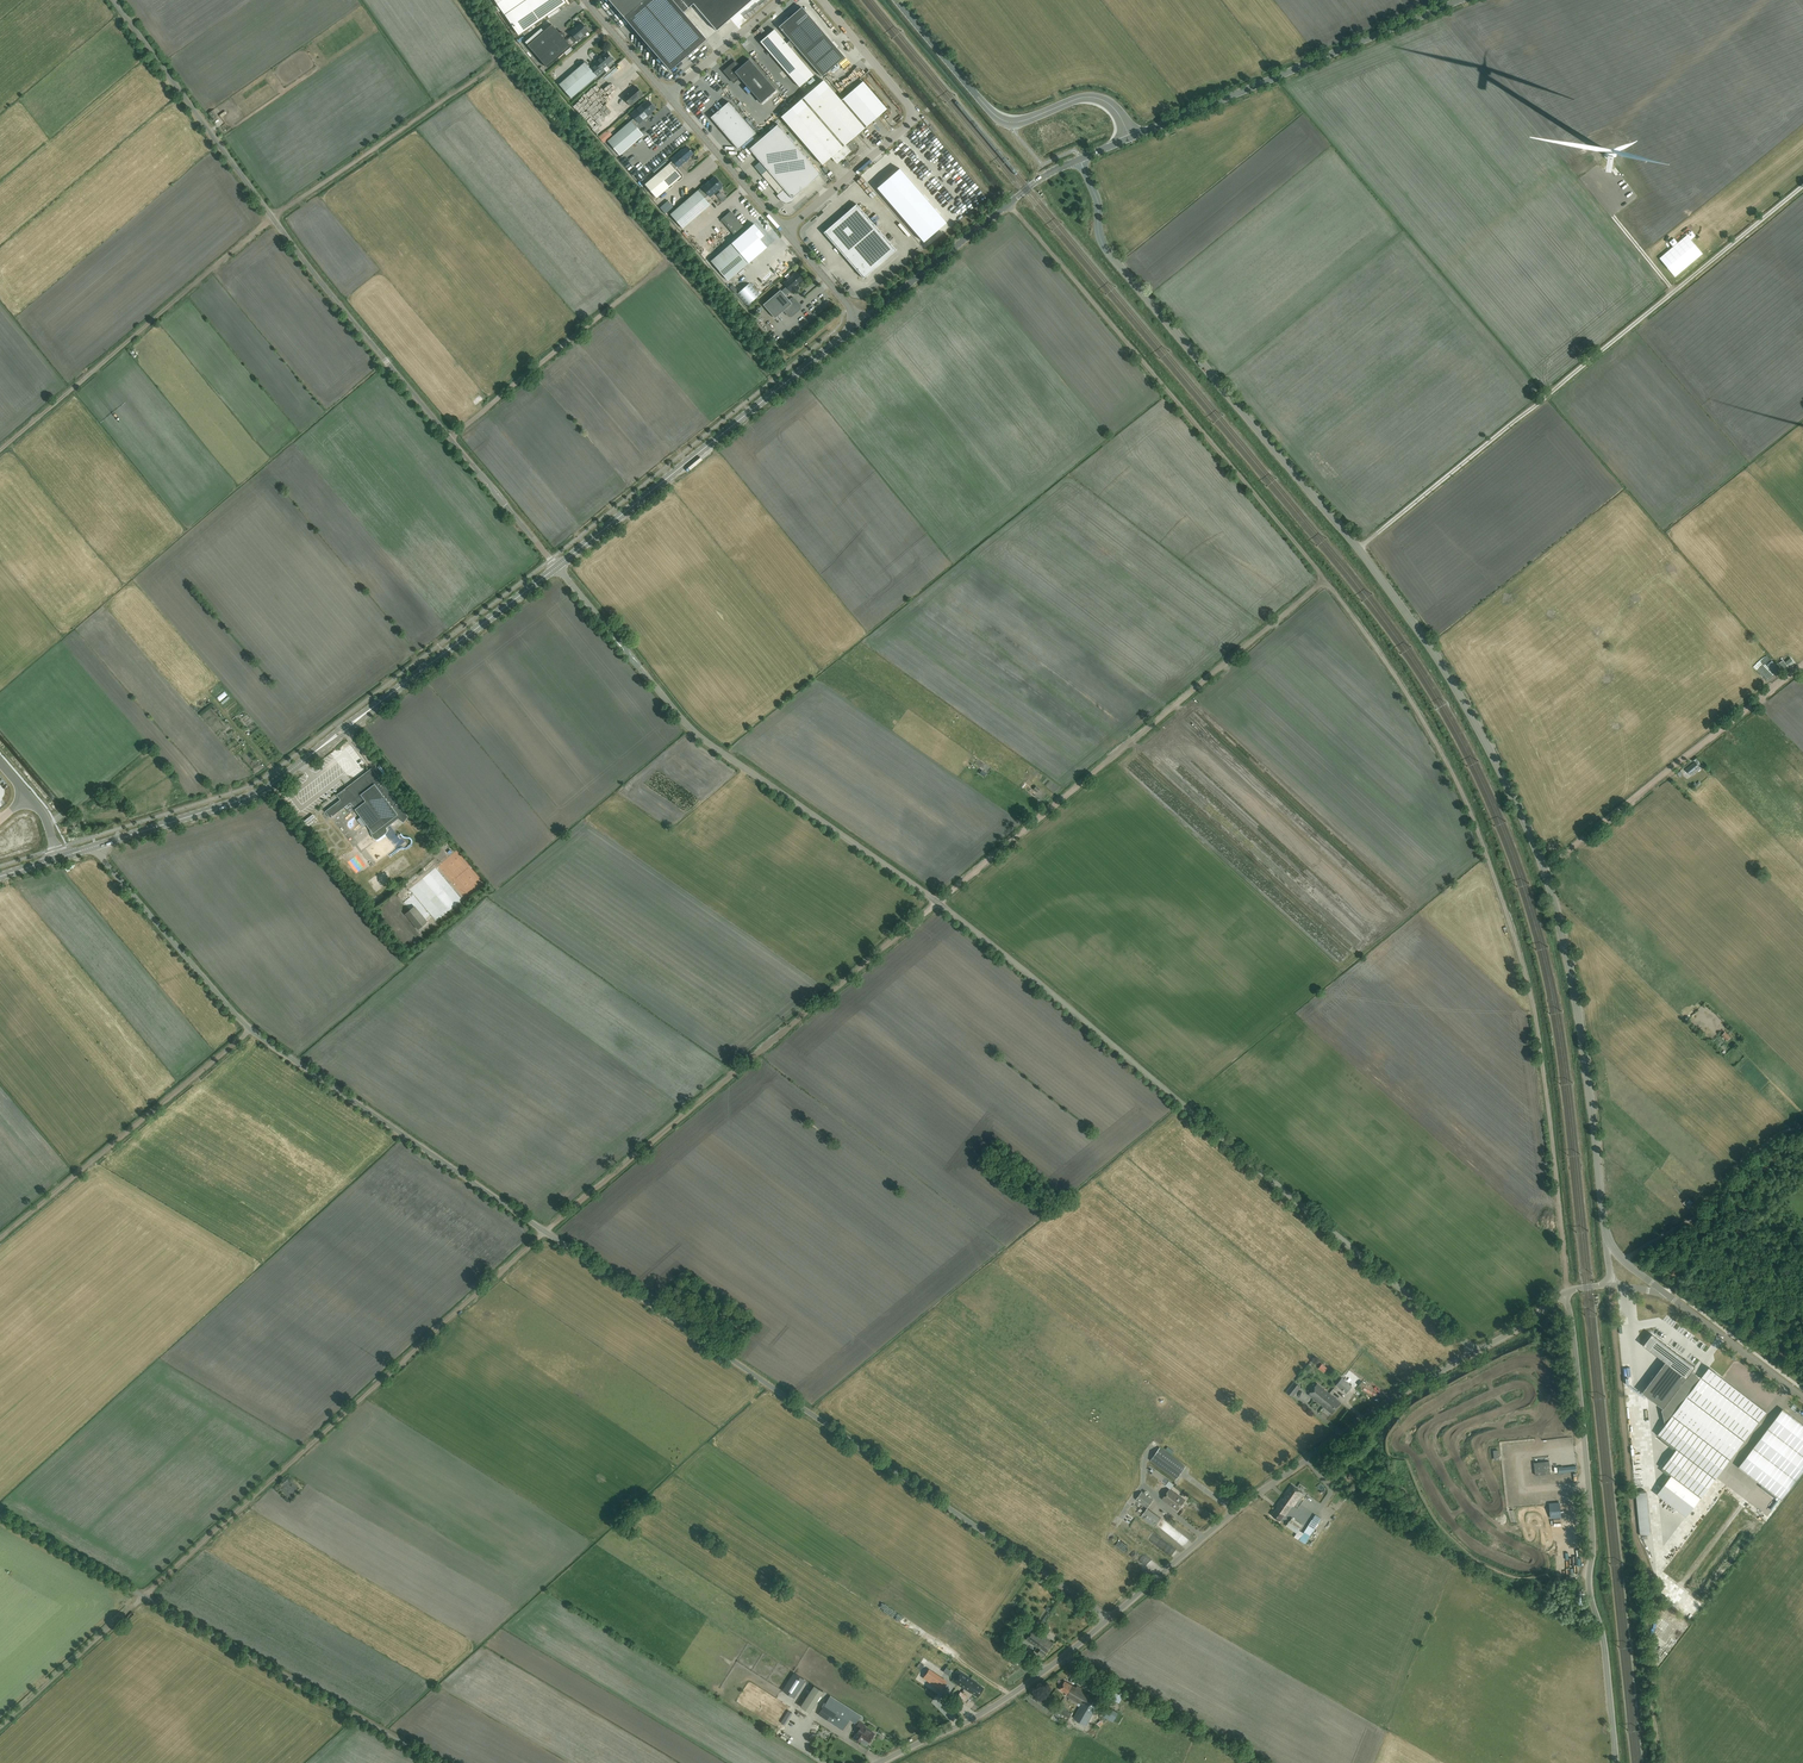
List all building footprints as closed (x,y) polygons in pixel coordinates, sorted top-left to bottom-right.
[(518,35),(565,3),(564,0),(495,0),(518,35)] [(670,71),(707,39),(683,12),(693,4),(716,31),(752,0),(609,0),(670,71)] [(845,57),(802,7),(779,27),(791,41),(787,44),(791,48),(794,45),(822,77),(845,57)] [(617,13),(612,18),(616,21),(621,17),(617,13)] [(588,31),(581,22),(574,28),(569,32),(574,37),(572,39),(575,42),(577,41),(583,37),(582,36),(588,31)] [(547,67),(571,47),(564,38),(564,33),(559,33),(552,24),(528,45),(547,67)] [(787,44),(774,29),(768,34),(759,41),(768,52),(769,52),(799,87),(813,75),(791,48),(787,44)] [(613,60),(607,52),(601,58),(600,57),(594,62),(597,65),(592,70),(587,64),(587,63),(586,61),(583,61),(579,64),(579,67),(559,84),(571,99),(597,77),(597,76),(602,71),(601,70),(613,60)] [(776,90),(750,59),(740,68),(736,62),(725,72),(734,82),(739,78),(761,103),(776,90)] [(841,100),(823,80),(781,117),(822,164),(831,157),(837,164),(851,151),(845,145),(887,109),(863,81),(841,100)] [(629,92),(623,97),(630,105),(639,98),(640,98),(642,97),(642,96),(643,95),(636,86),(631,91),(629,92)] [(779,101),(783,97),(779,92),(775,96),(779,101)] [(619,97),(610,106),(617,112),(625,103),(619,97)] [(579,101),(573,105),(585,119),(591,114),(579,101)] [(655,108),(648,101),(644,105),(643,104),(631,114),(634,118),(608,141),(620,155),(643,135),(635,126),(639,123),(649,115),(648,114),(655,108)] [(711,117),(738,149),(756,133),(728,102),(711,117)] [(585,120),(585,121),(588,119),(595,127),(598,124),(600,127),(603,125),(601,121),(600,122),(594,115),(595,114),(590,108),(588,110),(591,114),(585,120)] [(787,201),(788,201),(789,201),(790,200),(821,174),(778,124),(749,149),(767,170),(761,175),(783,199),(783,200),(784,200),(785,201),(786,201),(787,201)] [(876,139),(880,136),(875,129),(871,132),(876,139)] [(596,137),(601,143),(611,136),(606,130),(596,137)] [(928,132),(917,141),(923,147),(933,137),(928,132)] [(900,141),(905,146),(914,139),(909,134),(900,141)] [(922,158),(926,163),(930,160),(928,159),(942,149),(935,139),(921,149),(925,155),(922,158)] [(891,160),(893,163),(899,159),(904,164),(909,160),(906,156),(909,153),(900,142),(886,153),(887,155),(884,158),(888,163),(891,160)] [(677,168),(678,167),(679,167),(687,160),(686,159),(693,153),(687,146),(683,150),(683,149),(671,159),(673,160),(645,185),(656,198),(676,181),(679,181),(682,178),(683,175),(677,168)] [(1609,159),(1610,159),(1611,159),(1612,158),(1613,158),(1613,157),(1613,156),(1613,155),(1614,155),(1613,154),(1613,153),(1613,152),(1612,152),(1612,151),(1611,151),(1611,150),(1610,150),(1609,150),(1608,150),(1607,150),(1607,151),(1606,151),(1605,152),(1605,153),(1604,153),(1604,154),(1604,155),(1604,156),(1605,156),(1605,157),(1605,158),(1606,158),(1606,159),(1607,159),(1608,159),(1609,159)] [(944,168),(950,161),(947,158),(945,160),(941,156),(939,159),(936,156),(934,159),(944,168)] [(872,185),(886,173),(881,167),(867,180),(872,185)] [(899,168),(877,188),(924,242),(946,223),(899,168)] [(722,186),(715,177),(709,182),(708,181),(698,190),(670,214),(683,228),(710,205),(703,197),(707,193),(710,196),(714,193),(713,192),(715,191),(716,191),(718,189),(719,190),(720,190),(722,188),(722,187),(721,186),(722,186)] [(939,191),(945,186),(941,181),(935,185),(939,191)] [(946,200),(953,194),(950,191),(943,197),(946,200)] [(871,192),(865,198),(887,222),(892,217),(871,192)] [(956,197),(948,202),(954,210),(949,213),(954,221),(967,211),(956,197)] [(863,279),(896,250),(857,204),(824,233),(863,279)] [(730,212),(720,220),(733,235),(743,227),(730,212)] [(754,224),(711,261),(728,281),(756,257),(767,247),(760,239),(764,235),(754,224)] [(904,229),(899,233),(903,238),(908,235),(904,229)] [(785,296),(786,295),(791,291),(793,293),(799,288),(797,286),(804,280),(796,272),(784,283),(787,286),(781,291),(785,296)] [(760,294),(750,283),(736,294),(746,306),(760,294)] [(785,296),(781,291),(780,290),(763,305),(775,318),(785,310),(789,315),(791,316),(800,308),(800,306),(794,299),(792,299),(790,301),(785,296)] [(1788,667),(1794,662),(1791,658),(1785,663),(1783,660),(1779,663),(1784,669),(1787,666),(1788,667)] [(1774,674),(1780,670),(1772,661),(1767,665),(1774,674)] [(1769,669),(1763,674),(1768,681),(1774,676),(1769,669)] [(1699,767),(1695,762),(1686,770),(1690,774),(1699,767)] [(406,814),(372,769),(338,795),(340,799),(346,806),(350,812),(355,809),(361,817),(366,824),(368,826),(372,837),(373,838),(374,839),(375,839),(376,839),(378,839),(378,838),(385,833),(386,833),(387,832),(387,831),(387,829),(387,828),(386,827),(387,826),(386,823),(395,816),(403,822),(407,818),(404,816),(406,814)] [(330,817),(346,806),(340,799),(325,811),(330,817)] [(363,827),(366,824),(361,817),(359,818),(358,822),(363,827)] [(342,863),(351,872),(362,861),(353,852),(342,863)] [(392,897),(394,901),(403,897),(401,893),(392,897)] [(373,904),(378,899),(375,895),(370,900),(373,904)] [(422,916),(414,907),(406,914),(412,921),(411,922),(418,930),(427,922),(422,916)] [(1727,1040),(1730,1038),(1725,1032),(1722,1035),(1727,1040)] [(1692,1371),(1695,1366),(1685,1359),(1685,1360),(1652,1335),(1648,1339),(1643,1345),(1665,1362),(1642,1392),(1663,1408),(1692,1371)] [(1686,1516),(1701,1497),(1766,1411),(1709,1367),(1658,1434),(1677,1449),(1662,1468),(1671,1475),(1657,1494),(1686,1516)] [(1342,1378),(1336,1385),(1346,1393),(1352,1386),(1342,1378)] [(1293,1397),(1301,1387),(1294,1381),(1286,1392),(1293,1397)] [(1325,1398),(1330,1393),(1317,1383),(1309,1394),(1324,1406),(1328,1401),(1325,1398)] [(1328,1401),(1324,1406),(1333,1413),(1341,1402),(1330,1393),(1325,1398),(1328,1401)] [(1802,1470),(1802,1425),(1782,1409),(1738,1467),(1781,1499),(1802,1470)] [(1176,1479),(1179,1475),(1185,1466),(1160,1447),(1150,1460),(1176,1479)] [(1535,1475),(1550,1473),(1549,1461),(1534,1463),(1535,1475)] [(1169,1480),(1154,1470),(1151,1474),(1166,1484),(1165,1485),(1170,1489),(1174,1484),(1169,1480)] [(1532,1484),(1532,1477),(1519,1477),(1519,1485),(1532,1484)] [(1278,1506),(1272,1515),(1280,1520),(1284,1514),(1285,1515),(1292,1505),(1293,1506),(1303,1493),(1291,1485),(1284,1494),(1285,1495),(1283,1498),(1282,1497),(1277,1505),(1278,1506)] [(1177,1510),(1185,1500),(1170,1488),(1162,1499),(1177,1510)] [(1147,1508),(1153,1500),(1141,1491),(1136,1499),(1147,1508)] [(1635,1492),(1638,1535),(1648,1535),(1645,1492),(1635,1492)] [(1160,1518),(1147,1508),(1141,1517),(1154,1527),(1160,1518)] [(1321,1518),(1315,1515),(1304,1532),(1299,1529),(1302,1525),(1292,1518),(1289,1522),(1289,1521),(1286,1525),(1296,1533),(1294,1536),(1305,1543),(1321,1518)] [(1160,1520),(1156,1525),(1163,1531),(1167,1526),(1160,1520)] [(1040,1613),(1045,1617),(1049,1611),(1044,1608),(1040,1613)] [(1034,1629),(1026,1640),(1037,1647),(1038,1646),(1041,1648),(1038,1653),(1043,1656),(1052,1643),(1048,1639),(1034,1629)] [(928,1641),(932,1636),(925,1630),(921,1636),(928,1641)] [(1008,1635),(1004,1641),(1010,1645),(1014,1639),(1008,1635)] [(951,1657),(955,1651),(938,1640),(934,1646),(951,1657)] [(1034,1652),(1029,1649),(1025,1654),(1030,1657),(1034,1652)] [(952,1661),(941,1672),(950,1680),(960,1668),(952,1661)] [(946,1681),(929,1669),(923,1678),(941,1689),(946,1681)] [(965,1689),(972,1679),(959,1670),(952,1680),(965,1689)] [(782,1690),(791,1695),(802,1678),(793,1672),(782,1690)] [(978,1696),(983,1688),(977,1684),(977,1683),(972,1679),(965,1689),(971,1692),(978,1696)] [(1076,1687),(1065,1681),(1060,1689),(1067,1693),(1066,1695),(1070,1697),(1068,1699),(1080,1706),(1073,1718),(1087,1725),(1101,1699),(1089,1692),(1088,1693),(1085,1691),(1086,1690),(1077,1686),(1076,1687)] [(814,1685),(800,1706),(809,1712),(823,1691),(814,1685)] [(1119,1703),(1124,1693),(1110,1687),(1107,1695),(1109,1695),(1108,1697),(1119,1703)] [(957,1697),(963,1701),(967,1696),(960,1691),(957,1697)] [(861,1715),(830,1696),(818,1714),(842,1730),(849,1719),(856,1723),(861,1715)] [(1067,1721),(1072,1713),(1060,1707),(1055,1715),(1067,1721)] [(781,1722),(785,1724),(792,1713),(788,1711),(781,1722)] [(869,1742),(874,1733),(864,1727),(865,1725),(859,1721),(856,1726),(859,1728),(853,1737),(861,1742),(863,1738),(869,1742)]
